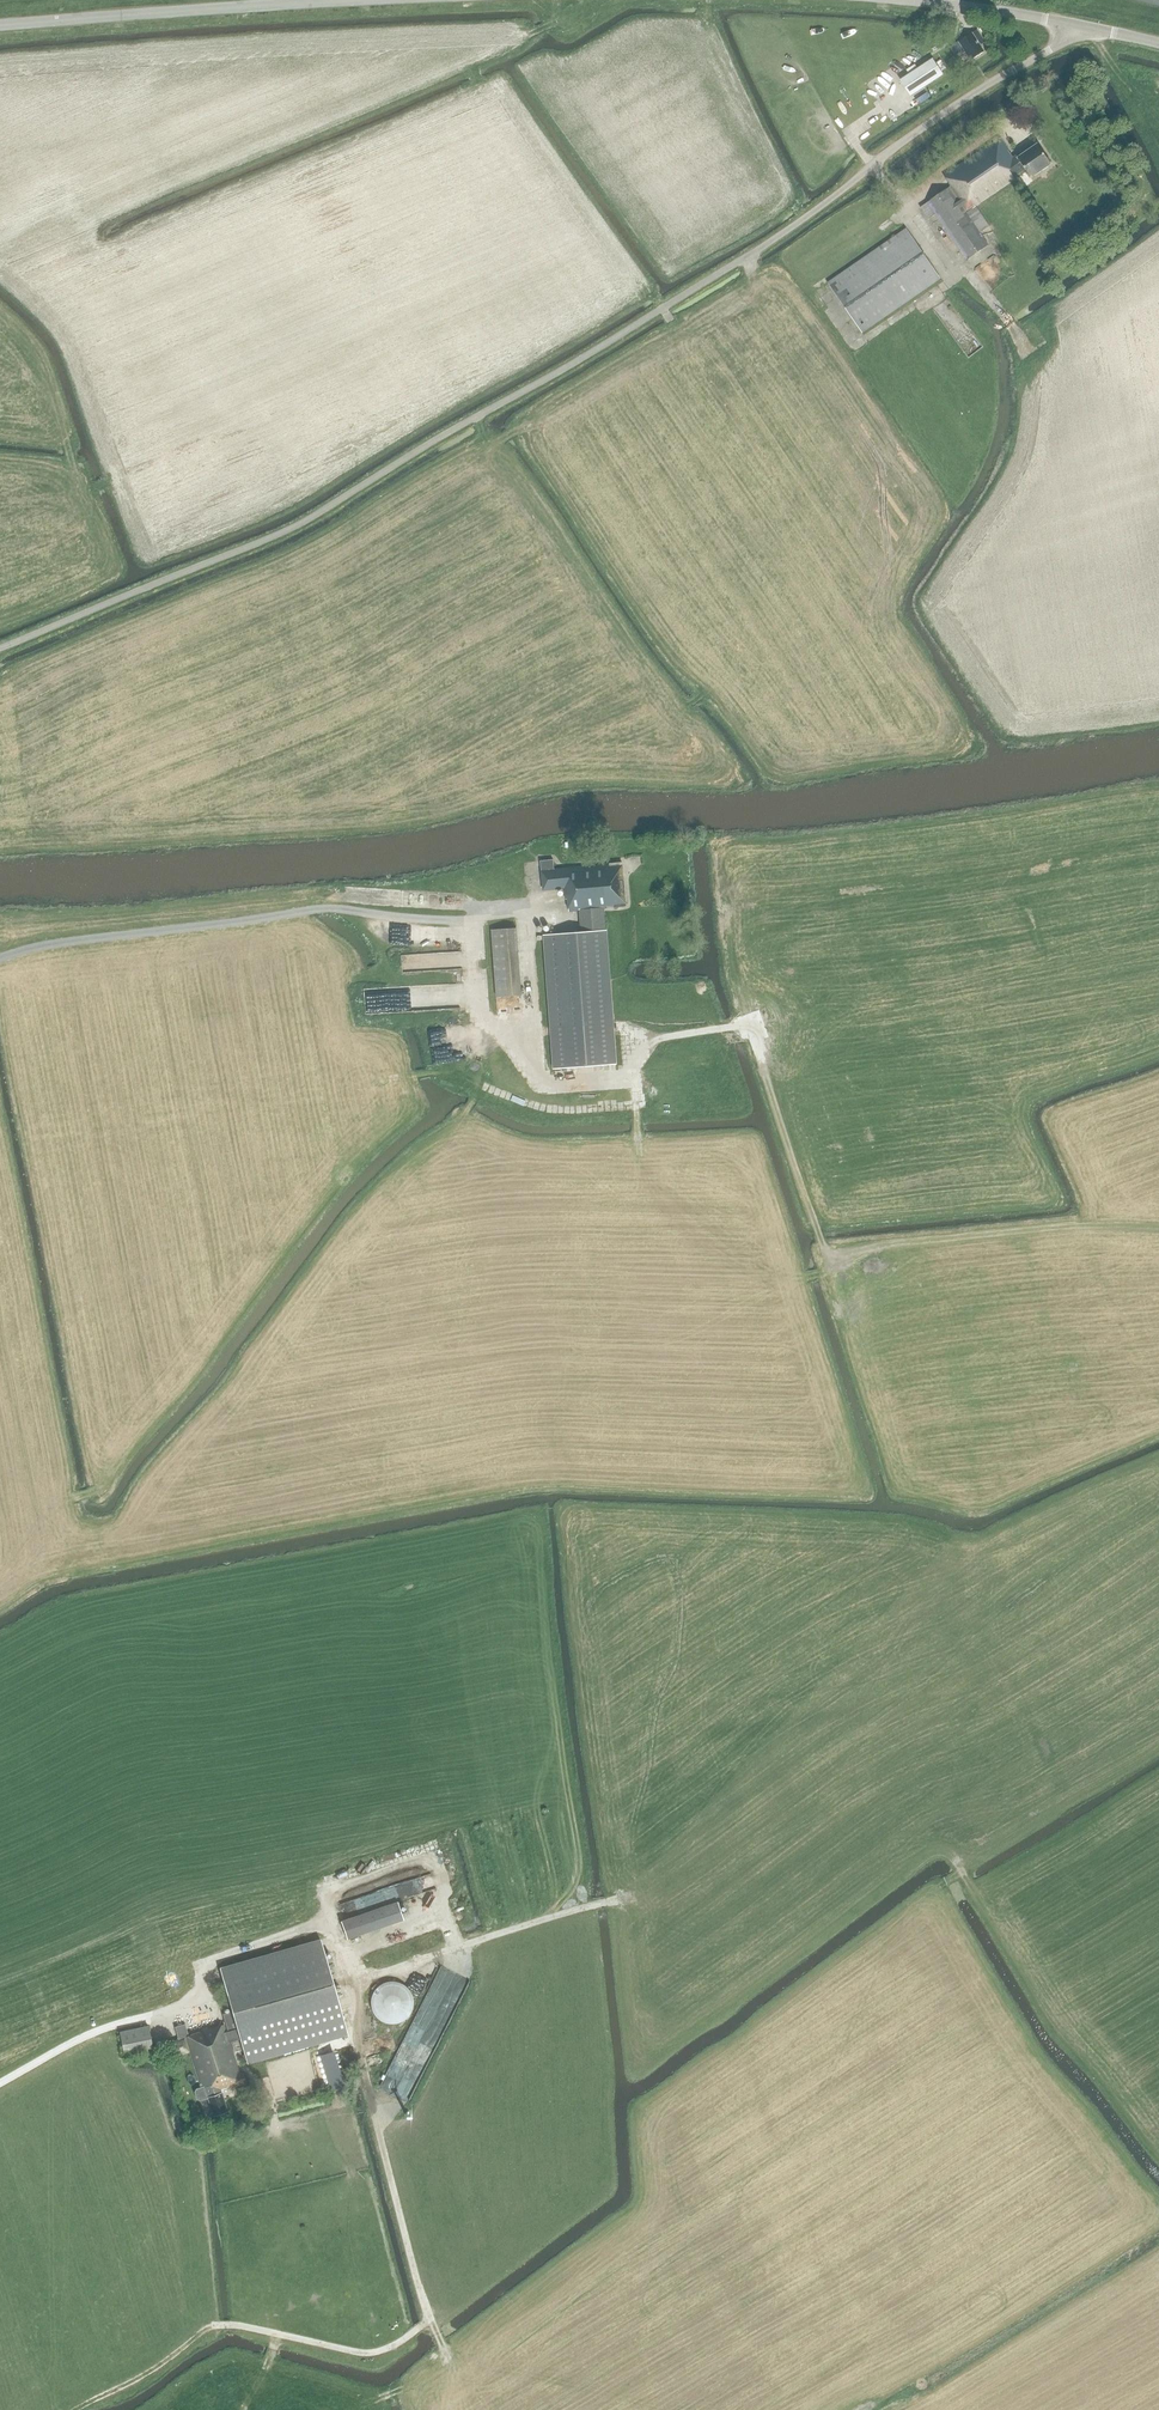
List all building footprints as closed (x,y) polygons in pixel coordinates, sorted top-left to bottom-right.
[(955,21),(947,20),(945,28),(954,29),(955,21)] [(980,45),(985,42),(977,30),(959,41),(971,60),(984,51),(980,45)] [(933,58),(900,79),(911,96),(944,75),(933,58)] [(1031,177),(1051,163),(1038,144),(1018,158),(1016,155),(1013,157),(1008,151),(1009,150),(1001,137),(944,176),(951,185),(927,202),(928,202),(920,207),(928,219),(936,214),(968,260),(988,245),(979,233),(989,226),(975,206),(1015,178),(1014,177),(1025,169),(1031,177)] [(862,333),(941,279),(906,228),(828,283),(862,333)] [(613,1022),(604,908),(627,905),(623,862),(555,869),(554,859),(541,860),(544,890),(565,888),(566,899),(568,899),(569,911),(580,910),(582,932),(546,935),(553,1027),(552,1027),(556,1069),(617,1064),(614,1022),(613,1022)] [(521,995),(516,928),(490,930),(495,997),(521,995)] [(405,955),(405,967),(431,967),(431,955),(405,955)] [(411,1891),(438,1885),(436,1875),(409,1881),(411,1891)] [(374,1889),(371,1880),(332,1892),(335,1902),(374,1889)] [(396,1885),(378,1889),(380,1899),(398,1895),(396,1885)] [(347,1939),(404,1919),(398,1901),(341,1921),(347,1939)] [(348,2034),(331,1976),(320,1938),(219,1968),(231,2011),(223,2014),(226,2024),(189,2036),(186,2024),(175,2027),(179,2039),(169,2043),(174,2057),(189,2051),(201,2087),(197,2088),(195,2091),(197,2099),(200,2100),(208,2098),(214,2116),(228,2112),(221,2089),(228,2087),(228,2088),(247,2082),(244,2073),(240,2074),(230,2042),(241,2039),(248,2062),(348,2034)] [(410,2015),(411,2013),(412,2011),(412,2010),(413,2008),(413,2007),(413,2006),(414,2004),(414,2002),(414,2001),(413,1999),(413,1997),(412,1995),(412,1993),(411,1992),(410,1990),(409,1989),(407,1987),(406,1986),(405,1985),(403,1984),(402,1983),(400,1982),(399,1982),(397,1981),(394,1981),(391,1981),(389,1981),(387,1981),(385,1982),(383,1983),(381,1984),(378,1986),(377,1987),(375,1989),(375,1990),(374,1991),(373,1993),(372,1995),(371,1997),(371,2000),(371,2002),(371,2004),(371,2005),(371,2007),(372,2009),(372,2011),(373,2012),(374,2014),(375,2016),(376,2017),(377,2018),(379,2019),(380,2020),(382,2021),(383,2022),(385,2023),(387,2023),(389,2024),(390,2024),(392,2024),(394,2024),(397,2023),(398,2023),(400,2022),(402,2022),(403,2021),(404,2020),(406,2019),(407,2017),(409,2016),(410,2015)] [(120,2032),(125,2056),(153,2050),(148,2026),(120,2032)] [(380,2091),(408,2102),(415,2084),(386,2074),(380,2091)]
